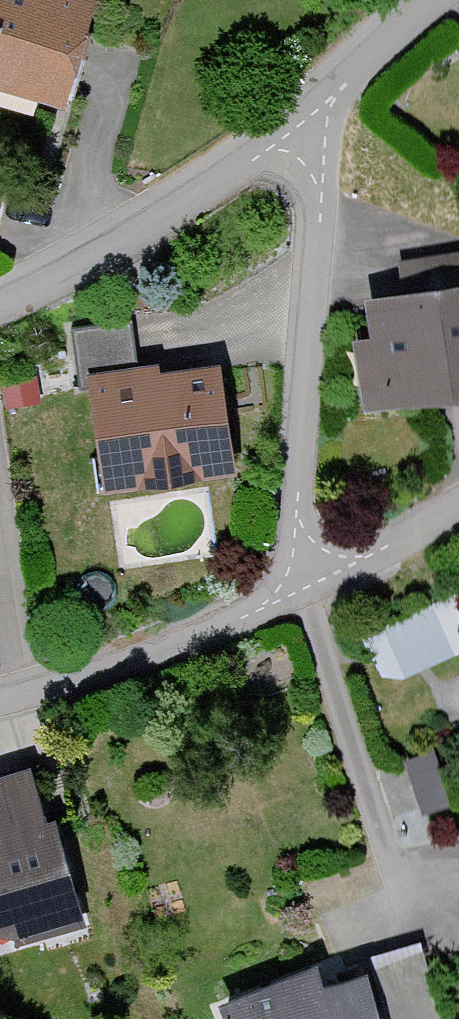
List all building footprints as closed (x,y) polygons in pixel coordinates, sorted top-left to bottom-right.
[(36,105),(68,0),(0,0),(0,94),(36,105)] [(384,263),(388,290),(343,297),(349,337),(334,339),(344,409),(458,391),(458,251),(384,263)] [(212,475),(198,366),(144,373),(142,365),(122,367),(117,330),(65,337),(85,491),(212,475)] [(458,647),(458,612),(455,598),(378,621),(392,668),(458,647)] [(57,929),(10,767),(0,770),(0,945),(57,929)] [(450,853),(458,892),(458,851),(450,853)] [(361,972),(375,1018),(429,1018),(409,951),(361,972)] [(340,971),(308,982),(299,957),(198,994),(207,1018),(358,1018),(340,971)]
